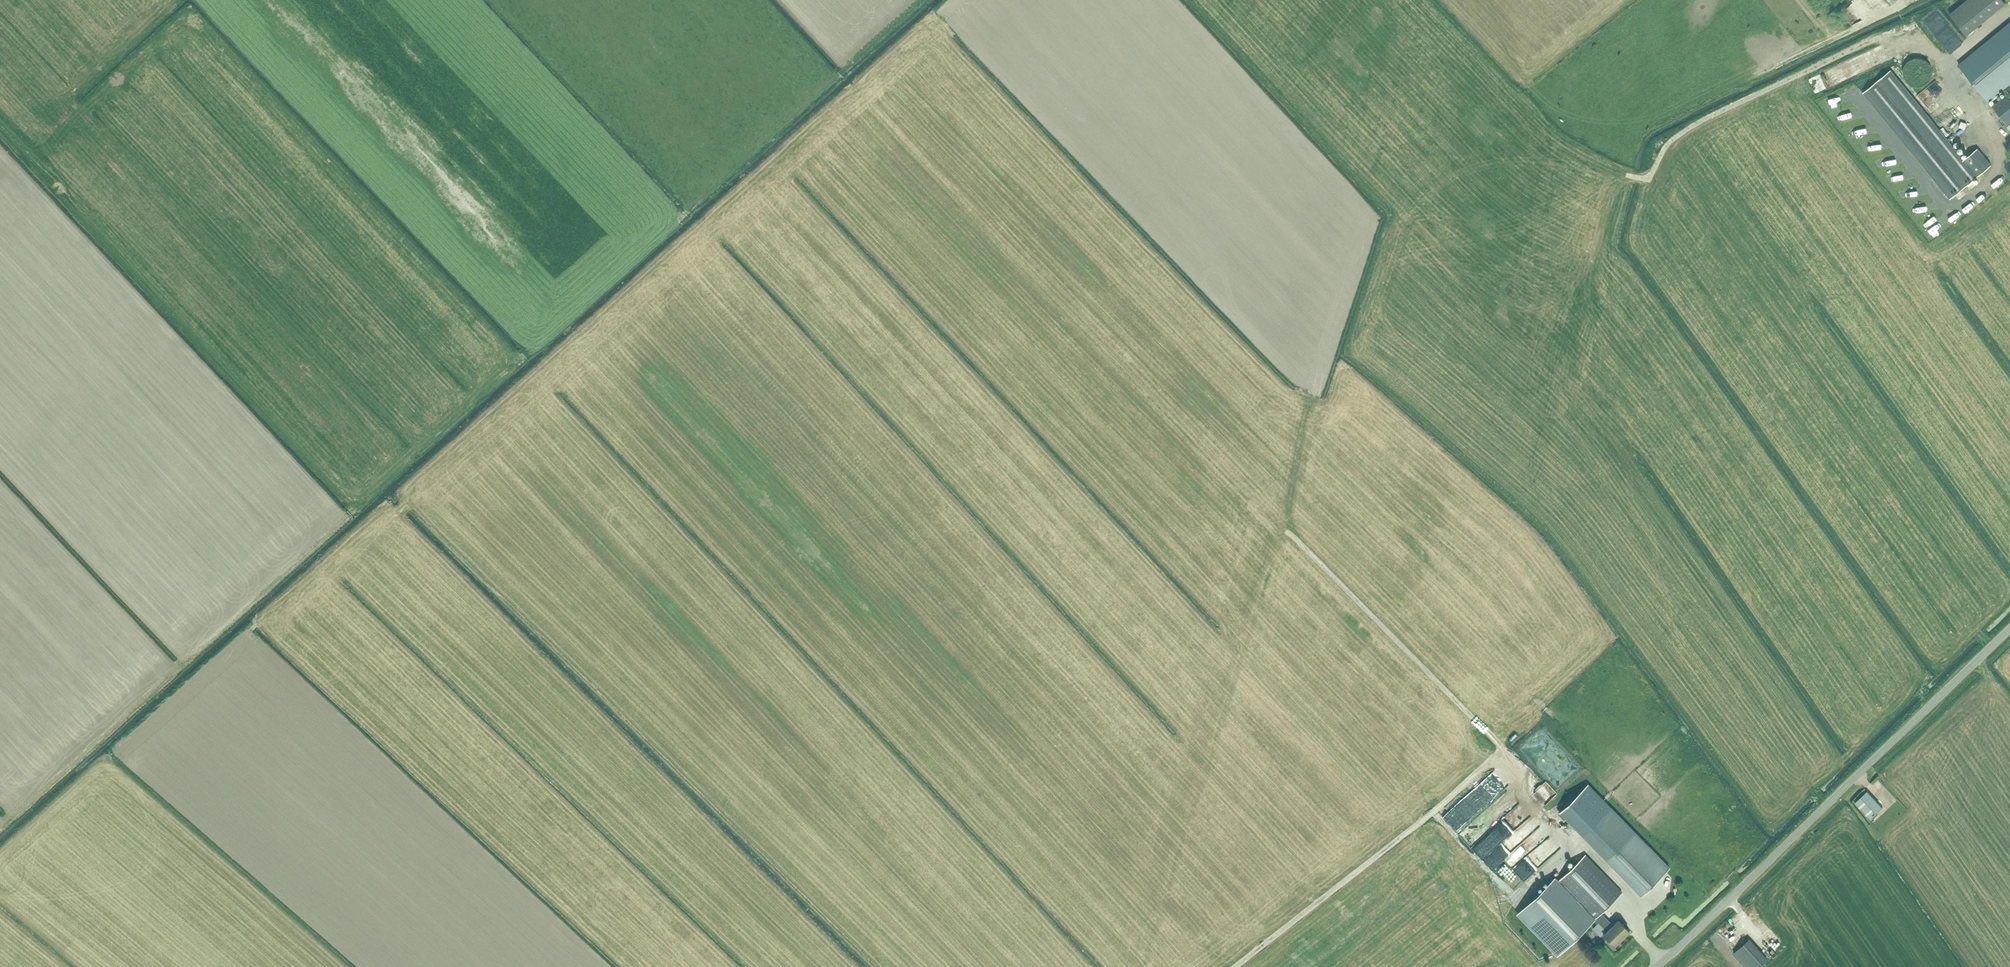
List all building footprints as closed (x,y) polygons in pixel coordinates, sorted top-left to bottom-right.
[(1861,1),(1860,0),(1859,0),(1850,7),(1858,17),(1864,12),(1857,4),(1861,1)] [(1950,13),(1967,33),(2006,0),(1965,0),(1950,13)] [(1958,65),(1987,100),(2009,81),(2009,23),(1958,65)] [(1985,31),(1989,35),(1995,31),(1992,26),(1985,31)] [(1963,159),(1890,70),(1863,92),(1949,198),(1990,164),(1977,148),(1963,159)] [(1938,109),(1945,102),(1936,92),(1928,99),(1938,109)] [(2005,94),(1991,105),(2007,124),(2009,121),(2009,99),(2005,94)] [(1971,203),(1981,196),(1978,192),(1968,199),(1971,203)] [(1501,763),(1454,809),(1467,822),(1462,827),(1474,839),(1485,829),(1497,841),(1529,809),(1520,799),(1524,795),(1508,779),(1513,775),(1501,763)] [(1640,895),(1669,867),(1587,783),(1559,811),(1640,895)] [(1882,807),(1867,790),(1854,802),(1870,819),(1882,807)] [(1494,861),(1541,816),(1535,809),(1488,854),(1494,861)] [(1546,830),(1540,823),(1508,853),(1515,859),(1546,830)] [(1541,858),(1564,837),(1555,828),(1532,849),(1541,858)] [(1621,891),(1585,854),(1558,880),(1554,876),(1517,912),(1557,954),(1592,919),(1596,923),(1597,922),(1606,930),(1603,933),(1614,945),(1629,930),(1618,919),(1612,924),(1600,912),(1621,891)] [(1530,856),(1522,865),(1530,872),(1538,862),(1530,856)] [(1767,958),(1748,938),(1733,952),(1747,966),(1757,966),(1767,958)]
